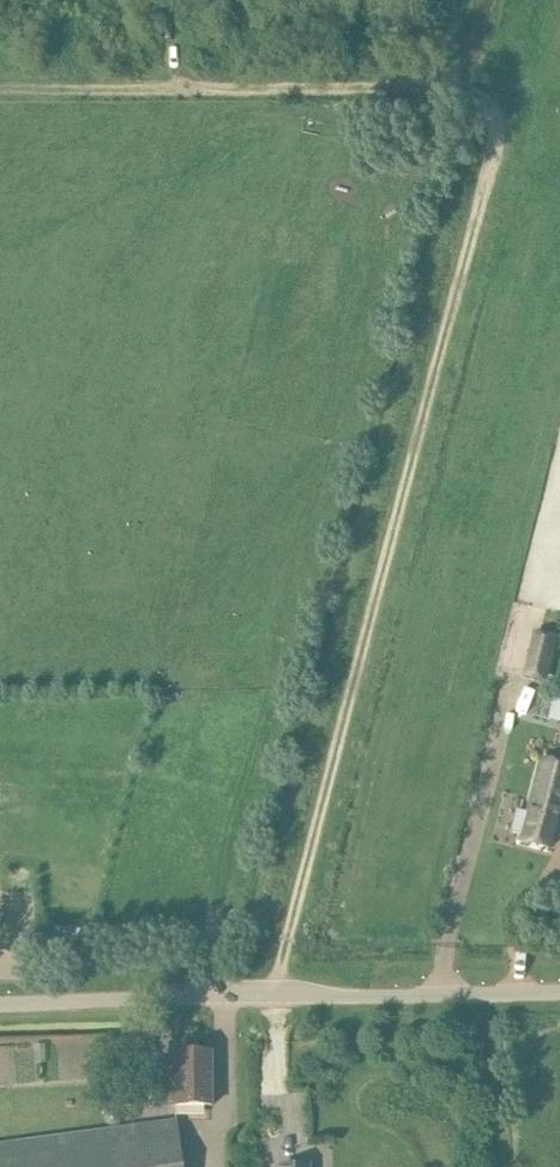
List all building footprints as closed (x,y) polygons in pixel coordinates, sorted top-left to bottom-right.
[(364,116),(370,116),(380,116),(380,105),(371,104),(365,104),(364,116)] [(547,686),(557,638),(533,634),(522,681),(547,686)] [(559,721),(559,694),(537,691),(535,719),(559,721)] [(527,836),(526,842),(550,849),(559,808),(559,762),(542,758),(528,811),(518,808),(512,832),(527,836)] [(45,1044),(34,1045),(35,1064),(46,1063),(45,1044)] [(213,1105),(213,1052),(179,1052),(179,1076),(169,1076),(169,1106),(213,1105)] [(110,1110),(105,1115),(105,1122),(111,1127),(118,1127),(122,1121),(122,1115),(117,1110),(110,1110)] [(181,1144),(177,1120),(0,1144),(0,1166),(184,1166),(181,1144)]
